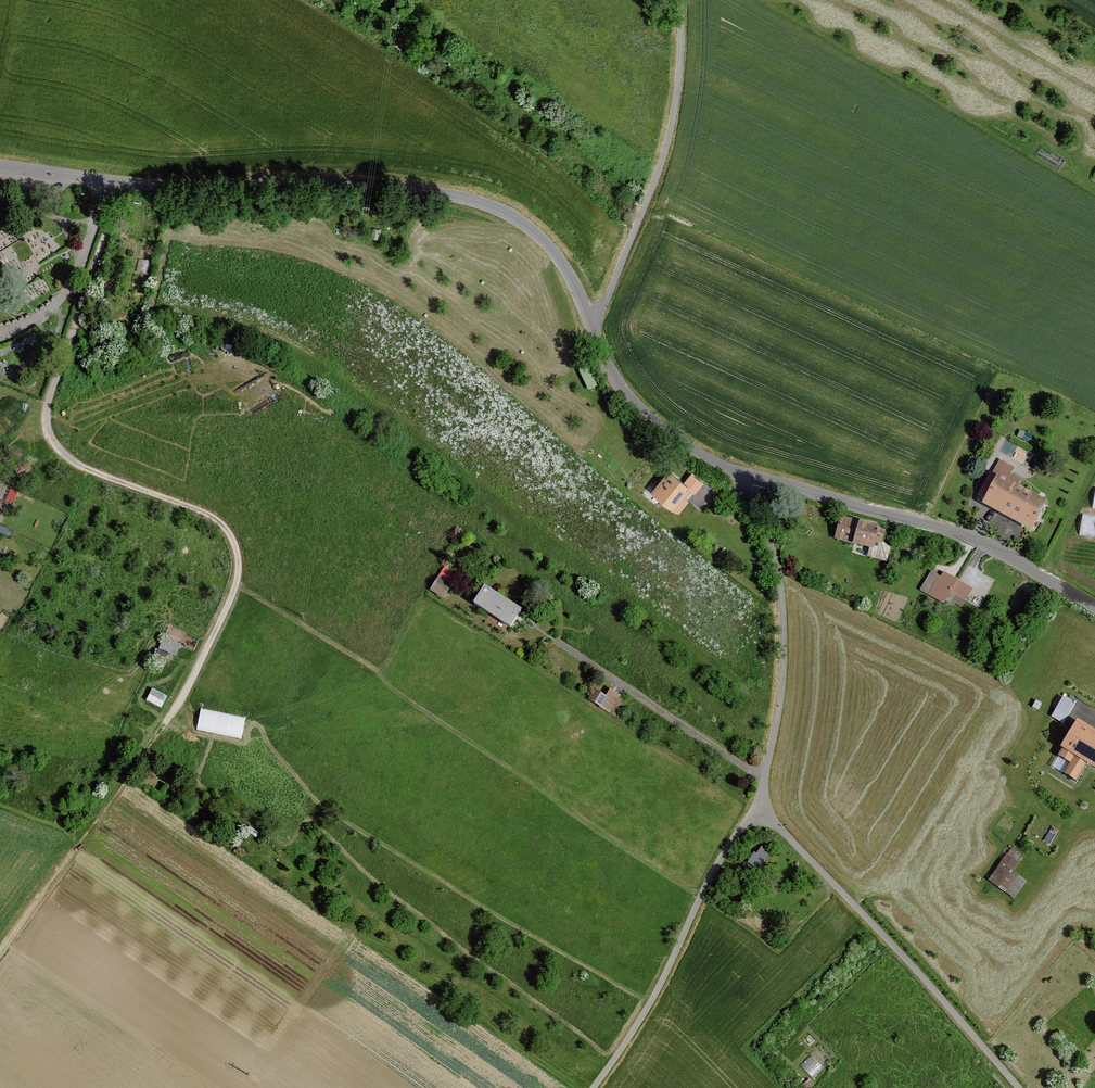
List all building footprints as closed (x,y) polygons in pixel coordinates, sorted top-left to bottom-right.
[(643,484),(673,507),(699,477),(677,462),(666,476),(655,469),(643,484)] [(1049,504),(1000,477),(985,503),(1034,531),(1049,504)] [(841,519),(836,540),(874,549),(876,544),(882,546),(887,531),(841,519)] [(446,569),(433,592),(446,600),(459,577),(446,569)] [(942,578),(932,572),(920,591),(944,603),(949,593),(967,602),(974,588),(944,573),(942,578)] [(486,589),(475,606),(513,630),(524,613),(486,589)] [(161,646),(178,653),(183,643),(166,636),(161,646)] [(153,688),(149,699),(164,705),(168,694),(153,688)] [(597,692),(591,701),(611,713),(621,696),(613,691),(608,699),(597,692)] [(1076,704),(1064,697),(1056,711),(1069,717),(1076,704)] [(199,731),(244,734),(245,712),(201,709),(199,731)] [(1077,722),(1058,756),(1059,757),(1056,763),(1067,769),(1064,774),(1077,783),(1088,764),(1094,768),(1094,733),(1077,722)] [(758,847),(750,862),(758,866),(766,852),(758,847)] [(1024,857),(1012,849),(990,881),(1006,892),(1018,876),(1013,872),(1024,857)]
